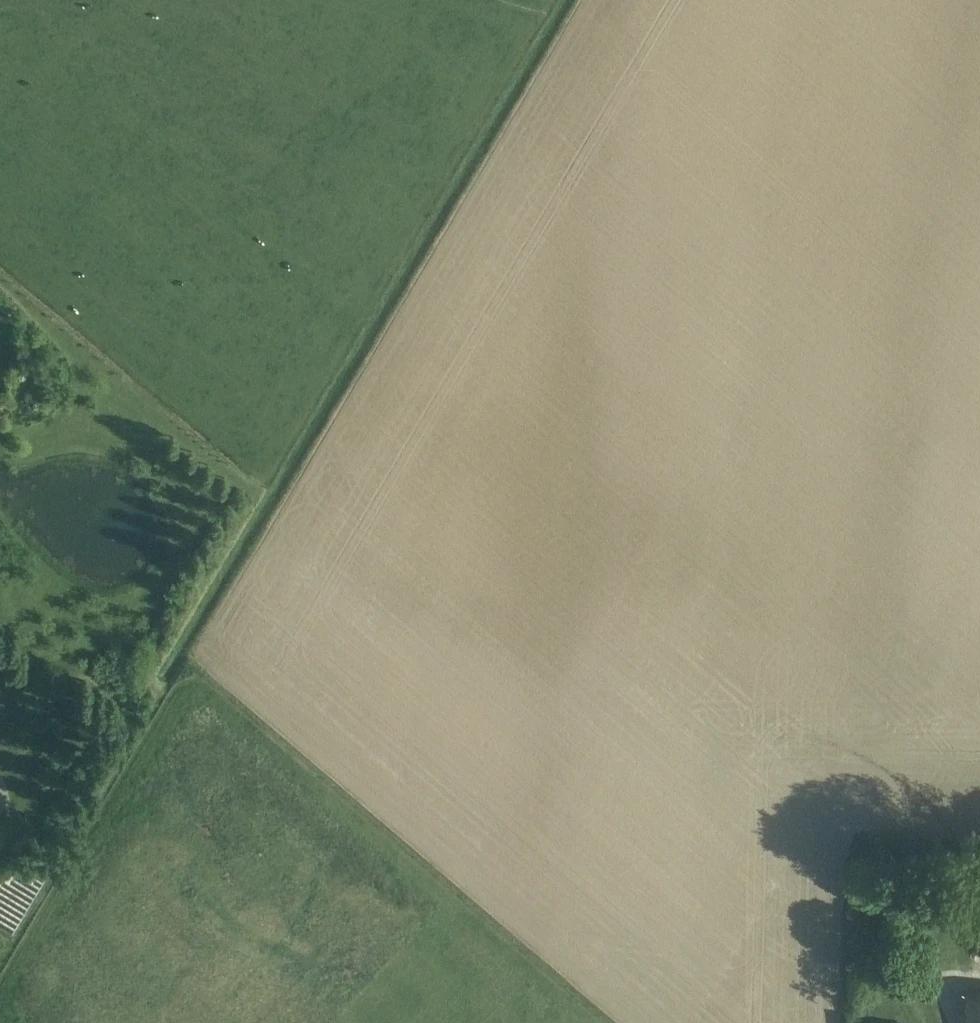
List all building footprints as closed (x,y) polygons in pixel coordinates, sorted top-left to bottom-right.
[(968,992),(970,1022),(979,1022),(979,991),(968,992)]
